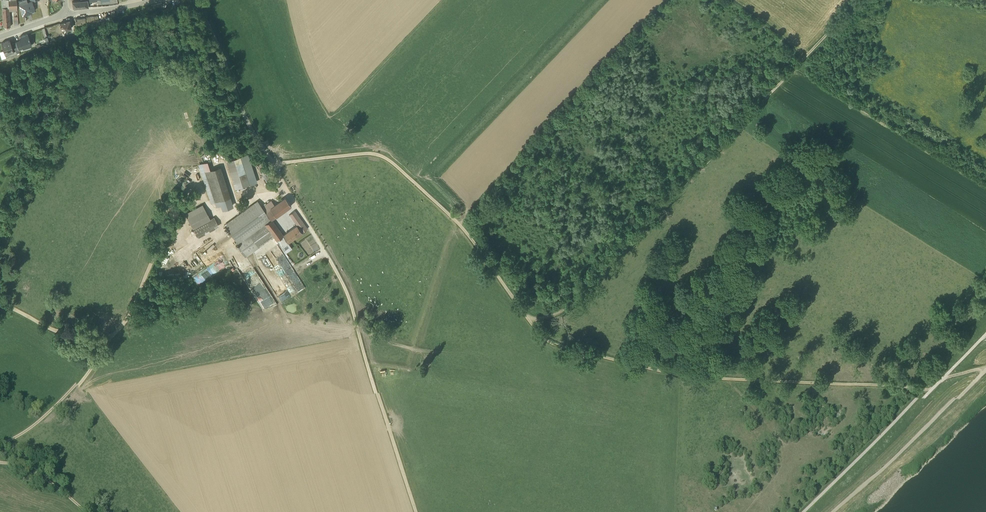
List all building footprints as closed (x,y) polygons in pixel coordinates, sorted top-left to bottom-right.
[(17,10),(16,0),(1,0),(3,26),(10,26),(9,11),(17,10)] [(17,1),(22,16),(32,13),(32,11),(35,10),(32,0),(31,1),(31,0),(27,0),(21,0),(17,1)] [(75,17),(75,26),(98,23),(97,15),(75,17)] [(69,19),(59,22),(61,27),(64,26),(65,29),(71,27),(69,19)] [(31,45),(27,33),(19,36),(20,39),(21,39),(20,41),(19,41),(15,42),(18,49),(31,45)] [(1,43),(3,50),(0,51),(0,55),(1,59),(6,57),(5,54),(18,49),(15,42),(12,43),(11,45),(9,44),(10,42),(9,40),(1,43)] [(235,187),(249,182),(240,155),(226,159),(235,187)] [(222,209),(233,205),(220,165),(210,168),(207,160),(198,163),(211,202),(215,201),(217,205),(221,204),(222,209)] [(294,208),(288,213),(296,224),(283,233),(272,218),(291,204),(284,196),(274,203),(270,198),(261,205),(257,199),(223,223),(239,244),(237,245),(244,254),(245,254),(246,255),(271,237),(273,241),(274,240),(275,242),(276,242),(277,241),(281,245),(302,231),(307,227),(294,208)] [(202,202),(184,212),(197,236),(218,225),(213,215),(210,217),(202,202)]
